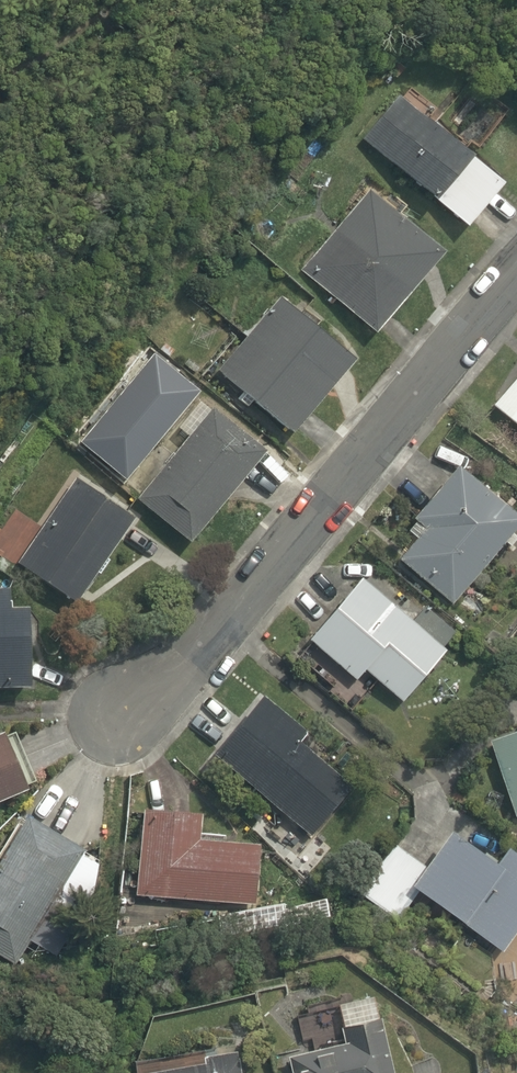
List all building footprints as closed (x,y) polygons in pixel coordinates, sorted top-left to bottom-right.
[(408,98),(369,148),(474,230),(513,179),(408,98)] [(372,190),(302,273),(378,338),(449,255),(372,190)] [(256,416),(263,406),(304,439),(367,360),(284,294),(273,286),(236,332),(247,341),(221,372),(248,394),(240,403),(256,416)] [(502,413),(516,426),(516,396),(502,413)] [(180,430),(193,442),(145,496),(198,544),(280,455),(227,406),(215,419),(201,407),(180,430)] [(422,525),(429,531),(403,560),(455,608),(516,539),(516,503),(476,466),(422,525)] [(144,519),(89,479),(23,572),(77,611),(144,519)] [(371,673),(407,705),(451,656),(374,587),(322,645),(363,682),(371,673)] [(0,598),(0,695),(39,696),(42,613),(24,612),(25,599),(0,598)] [(269,703),(223,754),(311,835),(357,783),(269,703)] [(35,799),(16,740),(0,745),(0,810),(35,799)] [(501,745),(516,806),(516,741),(501,745)] [(96,853),(32,815),(0,869),(0,948),(29,966),(96,853)] [(210,842),(211,817),(146,815),(143,902),(264,907),(266,844),(210,842)] [(463,839),(423,892),(505,954),(516,938),(516,860),(508,873),(463,839)] [(433,871),(398,848),(366,895),(401,919),(433,871)] [(400,1041),(391,1043),(389,1027),(354,1033),(357,1049),(289,1060),(291,1072),(406,1072),(400,1041)] [(245,1060),(155,1072),(246,1072),(245,1060)]
